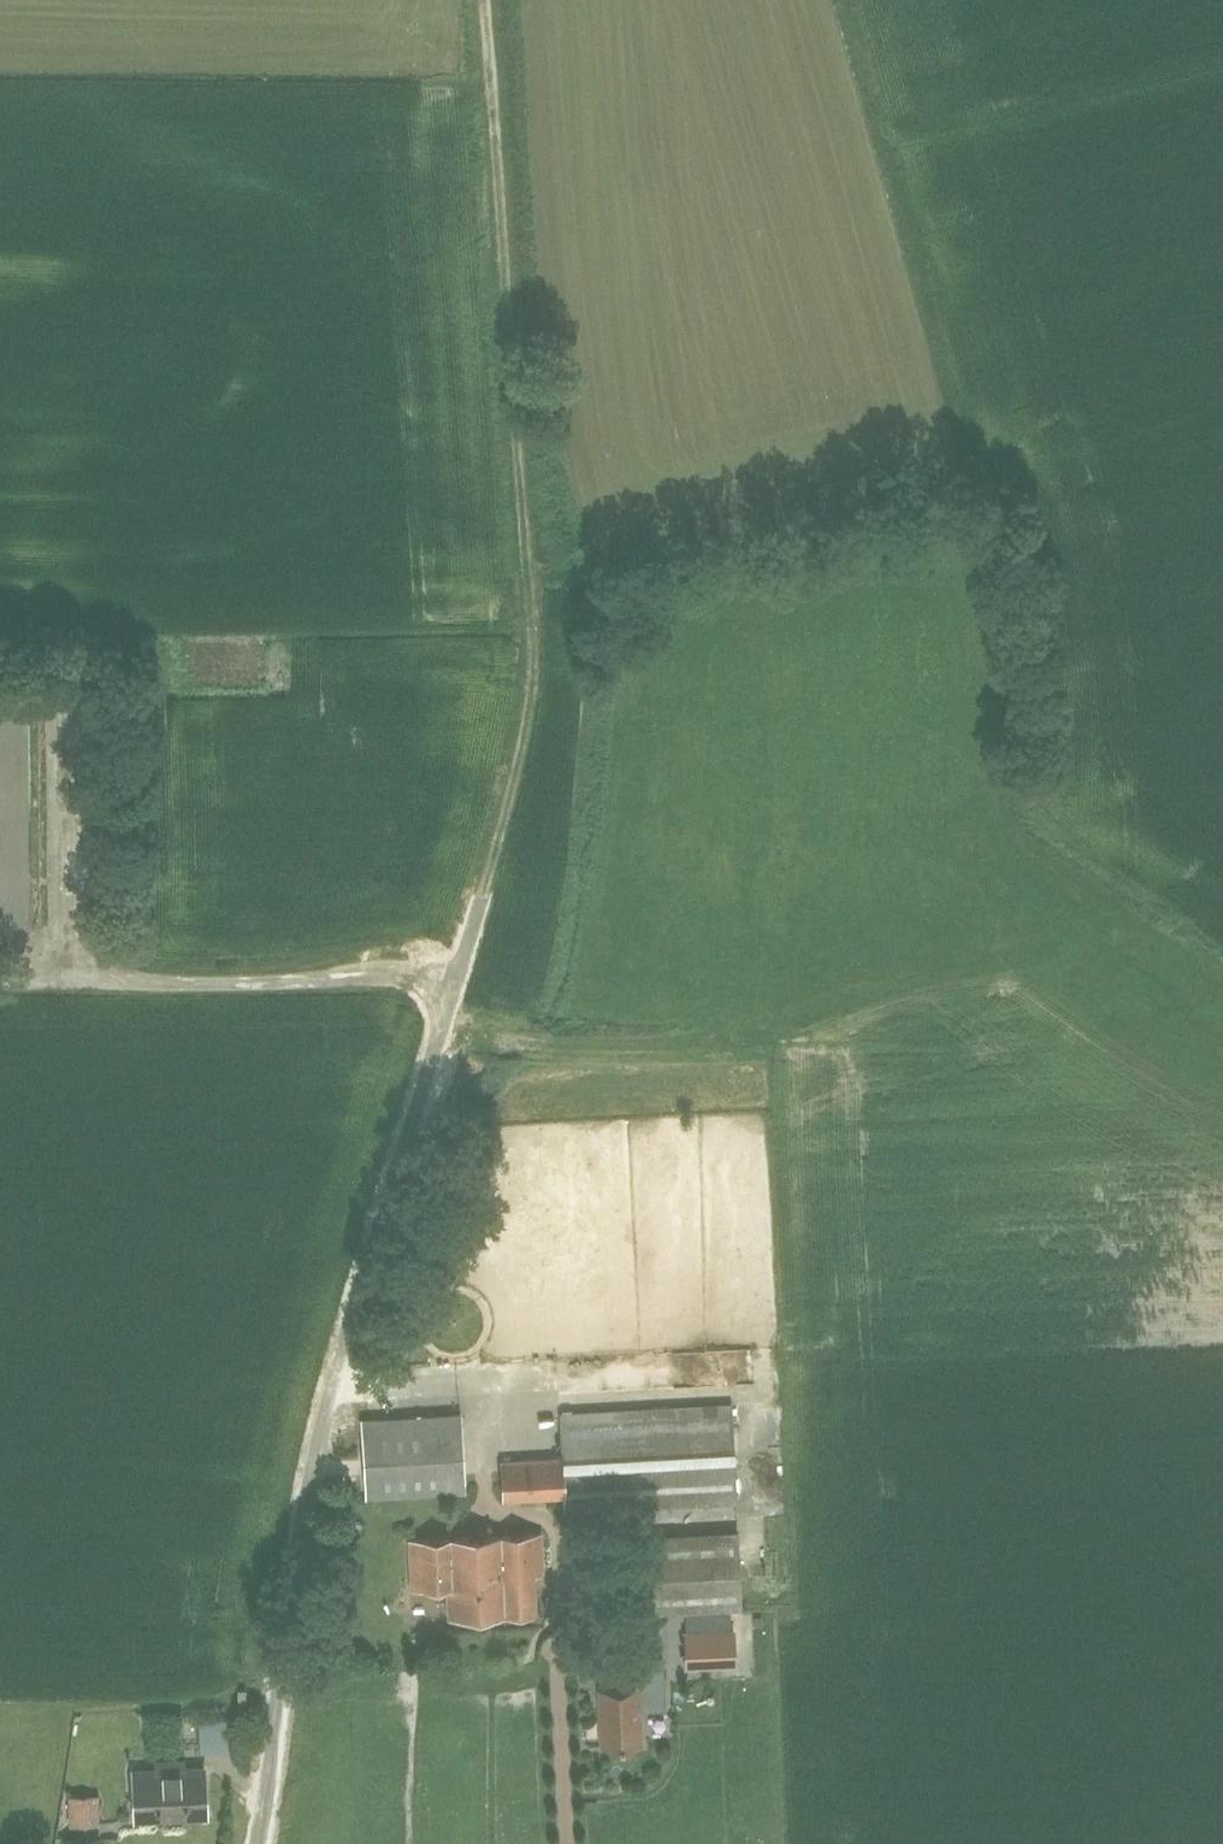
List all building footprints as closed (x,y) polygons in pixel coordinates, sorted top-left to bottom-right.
[(565,1510),(737,1501),(731,1404),(561,1413),(563,1457),(501,1461),(504,1500),(564,1496),(565,1510)] [(466,1491),(461,1413),(362,1419),(368,1497),(466,1491)] [(625,1613),(742,1607),(738,1531),(621,1538),(625,1613)] [(450,1618),(537,1613),(535,1574),(545,1574),(543,1534),(410,1540),(413,1589),(448,1587),(450,1618)] [(735,1664),(733,1632),(731,1632),(685,1634),(687,1666),(735,1664)] [(634,1659),(636,1689),(601,1691),(604,1746),(642,1744),(639,1697),(665,1696),(664,1657),(634,1659)] [(228,1748),(226,1718),(197,1719),(199,1749),(228,1748)] [(166,1803),(167,1818),(207,1816),(205,1769),(163,1771),(164,1787),(159,1788),(159,1804),(166,1803)] [(136,1819),(167,1818),(166,1803),(159,1804),(159,1788),(164,1787),(163,1771),(134,1772),(136,1819)] [(71,1797),(72,1827),(97,1827),(96,1796),(71,1797)]
